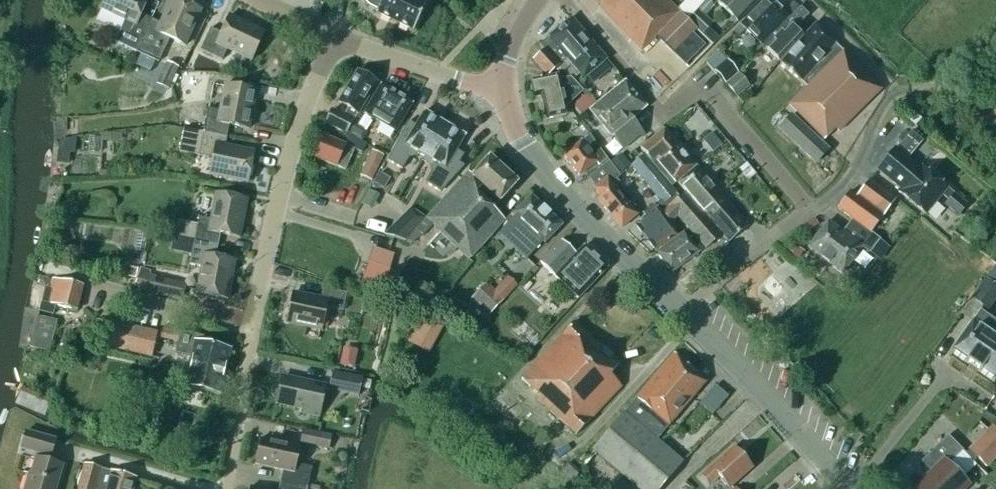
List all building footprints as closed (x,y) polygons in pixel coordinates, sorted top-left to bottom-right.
[(103,7),(127,18),(116,42),(138,52),(153,19),(142,14),(148,0),(106,0),(103,7)] [(170,38),(186,45),(202,11),(179,0),(175,0),(163,24),(153,19),(138,52),(159,62),(170,38)] [(367,3),(369,5),(374,8),(378,10),(376,13),(415,31),(417,27),(419,28),(423,20),(421,19),(427,4),(418,0),(364,0),(367,3)] [(642,51),(657,37),(685,65),(704,45),(693,34),(698,29),(669,0),(606,0),(599,6),(642,51)] [(705,0),(685,0),(686,1),(679,9),(690,19),(707,2),(705,0)] [(708,0),(707,2),(690,19),(689,20),(703,33),(712,24),(705,17),(715,7),(708,0)] [(714,1),(738,23),(761,0),(715,0),(714,1)] [(773,0),(765,0),(741,25),(763,45),(779,30),(791,17),(773,0)] [(792,17),(791,17),(779,30),(782,33),(767,50),(781,62),(803,37),(794,28),(798,24),(799,26),(809,16),(802,8),(792,17)] [(211,28),(201,50),(222,60),(229,47),(252,58),(265,31),(230,15),(222,33),(211,28)] [(561,66),(559,64),(566,57),(585,79),(607,60),(572,18),(540,45),(545,52),(534,62),(547,75),(552,74),(561,66)] [(790,105),(825,140),(837,129),(839,132),(882,90),(817,24),(782,63),(808,88),(790,105)] [(719,51),(706,62),(713,71),(727,60),(719,51)] [(727,87),(739,74),(727,60),(713,71),(727,87)] [(171,91),(182,69),(166,62),(156,84),(171,91)] [(756,87),(772,68),(766,63),(750,82),(756,87)] [(347,91),(346,90),(342,96),(344,97),(340,103),(351,109),(346,118),(333,111),(327,124),(348,134),(349,133),(354,124),(378,84),(358,72),(347,91)] [(750,87),(739,74),(727,87),(736,98),(750,87)] [(568,115),(568,116),(574,115),(573,102),(584,91),(572,77),(560,80),(559,75),(533,81),(537,98),(542,97),(547,120),(568,115)] [(591,111),(612,136),(607,141),(619,154),(643,133),(632,120),(647,107),(626,82),(591,111)] [(250,129),(257,91),(228,86),(223,111),(209,109),(204,132),(228,137),(230,125),(250,129)] [(412,104),(381,86),(365,113),(396,132),(412,104)] [(386,160),(401,168),(412,149),(425,157),(445,124),(425,112),(416,126),(409,122),(386,160)] [(793,115),(780,129),(816,164),(829,150),(793,115)] [(354,124),(349,133),(363,141),(368,132),(354,124)] [(433,162),(430,167),(431,173),(425,183),(442,193),(465,166),(459,163),(464,155),(457,151),(466,136),(445,124),(425,157),(433,162)] [(210,176),(248,183),(254,154),(226,149),(228,137),(204,132),(204,133),(183,129),(179,152),(214,158),(210,176)] [(641,149),(646,155),(673,186),(696,166),(665,129),(641,149)] [(111,134),(101,133),(101,141),(122,142),(122,133),(111,133),(111,134)] [(316,158),(346,170),(355,150),(363,153),(367,144),(350,136),(345,146),(326,137),(316,158)] [(564,155),(580,176),(598,162),(600,166),(608,160),(591,136),(564,155)] [(60,141),(58,153),(70,153),(75,153),(77,138),(60,141)] [(901,189),(903,191),(922,169),(896,148),(877,170),(901,189)] [(384,157),(372,152),(361,176),(373,181),(384,157)] [(99,167),(98,154),(74,155),(75,168),(99,167)] [(621,154),(611,162),(621,174),(631,165),(621,154)] [(673,186),(646,155),(630,167),(660,202),(656,206),(655,205),(644,213),(646,216),(635,225),(657,252),(679,235),(671,225),(678,219),(668,207),(681,198),(672,187),(673,186)] [(490,157),(473,175),(469,172),(426,218),(413,233),(420,239),(433,225),(469,258),(505,220),(493,209),(518,182),(490,157)] [(616,188),(621,184),(617,179),(620,176),(608,161),(588,178),(596,188),(593,190),(600,199),(599,200),(622,228),(638,215),(616,188)] [(688,193),(724,235),(730,243),(748,227),(697,167),(679,183),(688,193)] [(946,204),(960,216),(969,205),(924,167),(922,169),(903,191),(901,189),(899,192),(926,214),(942,195),(949,200),(946,204)] [(390,178),(380,172),(374,182),(384,188),(390,178)] [(870,180),(858,197),(884,216),(896,200),(870,180)] [(382,199),(369,192),(368,192),(363,202),(376,208),(381,199),(382,199)] [(852,221),(880,242),(884,235),(875,228),(884,216),(858,197),(851,192),(838,208),(853,219),(852,221)] [(681,198),(668,207),(678,219),(706,251),(724,235),(688,193),(681,198)] [(198,225),(177,221),(174,237),(195,241),(219,245),(221,234),(241,238),(248,200),(219,194),(214,220),(200,217),(198,225)] [(543,242),(544,243),(545,244),(563,225),(532,196),(514,214),(516,215),(498,234),(526,260),(543,242)] [(384,235),(405,242),(413,233),(426,218),(411,208),(384,235)] [(880,242),(852,221),(843,233),(829,222),(809,248),(843,274),(863,248),(870,254),(879,261),(889,248),(880,242)] [(657,254),(672,274),(700,252),(684,233),(657,254)] [(191,265),(205,267),(200,293),(229,299),(236,261),(216,257),(219,245),(195,241),(191,265)] [(577,255),(562,241),(541,263),(558,279),(569,268),(578,276),(572,282),(585,293),(590,287),(590,288),(608,268),(585,246),(577,255)] [(367,263),(361,283),(394,294),(400,274),(367,263)] [(56,305),(77,311),(84,286),(54,278),(52,288),(46,286),(40,312),(54,315),(56,305)] [(154,293),(154,294),(182,299),(185,286),(157,280),(147,278),(144,290),(154,293)] [(986,281),(972,300),(989,312),(995,303),(995,288),(986,281)] [(485,283),(471,300),(490,316),(504,299),(485,283)] [(287,322),(322,329),(327,308),(343,311),(347,293),(324,288),(321,300),(293,294),(287,322)] [(953,350),(995,379),(995,321),(981,310),(953,350)] [(30,348),(50,353),(58,321),(37,316),(32,338),(30,348)] [(110,322),(104,346),(152,357),(157,333),(110,322)] [(509,377),(521,388),(526,382),(540,396),(537,399),(577,436),(623,386),(610,375),(621,364),(597,342),(594,345),(588,340),(591,336),(576,322),(531,370),(523,362),(509,377)] [(177,343),(180,331),(164,327),(161,339),(177,343)] [(221,394),(231,349),(203,342),(204,337),(180,331),(177,343),(175,352),(192,356),(189,372),(186,386),(221,394)] [(359,351),(344,348),(340,365),(355,368),(359,351)] [(674,354),(655,376),(636,399),(625,412),(609,432),(593,451),(620,474),(637,488),(662,488),(684,462),(658,440),(668,427),(668,426),(687,405),(706,383),(674,354)] [(332,372),(328,390),(358,396),(360,388),(361,379),(362,378),(332,372)] [(277,403),(304,409),(303,413),(320,417),(326,386),(283,377),(277,403)] [(372,381),(361,379),(360,388),(370,390),(372,381)] [(719,380),(703,396),(715,408),(731,392),(719,380)] [(147,415),(138,412),(134,429),(142,432),(147,415)] [(328,450),(331,435),(302,429),(299,444),(328,450)] [(49,462),(50,456),(51,457),(56,439),(27,431),(22,448),(39,453),(37,458),(36,458),(32,473),(30,473),(25,488),(57,488),(63,466),(49,462)] [(985,468),(995,456),(995,431),(972,455),(985,468)] [(933,472),(916,488),(965,488),(969,485),(949,465),(963,451),(949,436),(922,462),(933,472)] [(297,464),(300,447),(261,439),(256,465),(283,470),(281,482),(308,488),(312,467),(297,464)] [(702,477),(710,485),(719,477),(730,488),(753,468),(735,448),(702,477)] [(137,479),(111,471),(110,474),(101,472),(102,469),(86,464),(78,488),(134,488),(137,479)]
